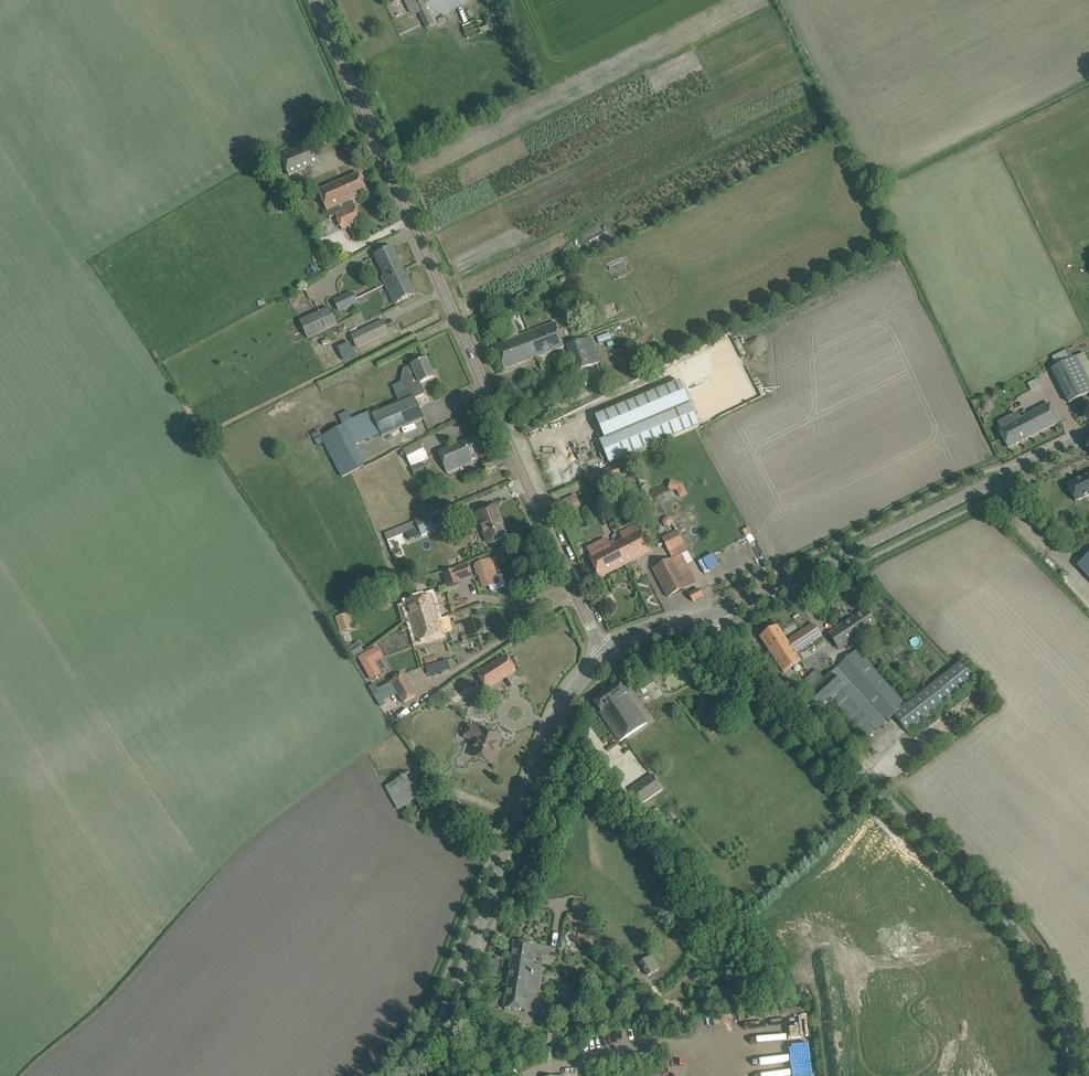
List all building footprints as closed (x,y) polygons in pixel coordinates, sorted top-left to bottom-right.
[(422,0),(412,0),(426,29),(434,25),(422,0)] [(476,19),(463,25),(468,37),(481,32),(476,19)] [(320,163),(310,141),(279,155),(289,176),(320,163)] [(349,178),(318,191),(327,211),(330,218),(336,216),(342,230),(351,226),(361,221),(352,200),(368,194),(359,173),(349,178)] [(316,225),(310,228),(313,234),(317,233),(319,232),(316,225)] [(393,278),(404,273),(393,248),(375,256),(385,276),(382,278),(385,285),(395,281),(393,278)] [(394,304),(404,299),(414,294),(404,273),(393,278),(395,281),(385,285),(394,304)] [(340,312),(357,304),(352,293),(335,301),(340,312)] [(338,324),(329,308),(300,322),(308,339),(338,324)] [(504,370),(515,366),(537,357),(528,334),(520,337),(510,312),(506,314),(496,318),(505,342),(495,346),(504,370)] [(383,320),(351,336),(357,348),(389,331),(383,320)] [(528,334),(537,357),(564,347),(555,323),(528,334)] [(609,333),(597,338),(599,344),(611,339),(609,333)] [(581,340),(567,345),(576,371),(591,366),(581,340)] [(349,342),(337,348),(344,361),(355,355),(349,342)] [(1076,357),(1073,359),(1068,349),(1052,357),(1057,367),(1052,369),(1069,403),(1088,393),(1088,382),(1076,357)] [(405,390),(396,394),(400,403),(414,397),(415,399),(425,394),(420,383),(434,377),(426,360),(413,366),(417,375),(401,382),(405,390)] [(1031,391),(1041,385),(1038,378),(1027,384),(1031,391)] [(699,427),(680,381),(595,417),(603,434),(598,437),(600,442),(610,465),(699,427)] [(373,418),(371,419),(374,424),(376,423),(382,436),(423,418),(415,399),(414,397),(400,403),(372,415),(373,418)] [(999,430),(1003,438),(1008,448),(1060,423),(1051,404),(999,430)] [(483,434),(473,438),(438,453),(447,473),(472,463),(471,460),(490,451),(483,434)] [(420,441),(402,449),(403,451),(400,452),(402,457),(406,456),(411,466),(428,459),(420,441)] [(496,466),(493,458),(483,462),(482,462),(485,471),(486,470),(496,466)] [(423,463),(412,466),(416,477),(426,473),(423,463)] [(592,489),(600,486),(630,474),(625,463),(596,475),(588,478),(592,489)] [(1076,502),(1088,495),(1088,475),(1067,485),(1076,502)] [(683,484),(671,481),(669,489),(676,491),(680,498),(688,494),(683,484)] [(570,514),(582,509),(576,495),(563,500),(570,514)] [(480,520),(477,521),(483,537),(486,536),(489,544),(506,537),(495,508),(488,510),(478,514),(480,520)] [(385,534),(390,547),(421,534),(422,537),(436,531),(429,515),(385,534)] [(627,538),(615,545),(625,564),(650,552),(636,524),(624,531),(627,538)] [(668,598),(696,583),(681,555),(688,552),(677,531),(662,539),(673,559),(663,564),(653,569),(668,598)] [(600,577),(625,564),(615,545),(590,557),(600,577)] [(715,554),(700,561),(706,574),(721,566),(715,554)] [(1086,574),(1088,577),(1088,556),(1078,566),(1086,574)] [(499,583),(491,560),(476,565),(484,588),(499,583)] [(448,588),(460,584),(455,570),(443,574),(448,588)] [(699,590),(689,595),(693,602),(703,597),(699,590)] [(405,603),(397,606),(402,623),(410,621),(427,617),(428,622),(434,620),(435,622),(438,621),(434,601),(442,599),(440,593),(432,595),(405,603)] [(829,634),(836,643),(839,649),(853,640),(854,641),(866,634),(864,632),(876,624),(866,609),(829,634)] [(345,615),(336,618),(341,632),(349,630),(345,615)] [(427,617),(410,621),(417,643),(432,638),(442,635),(438,621),(435,622),(434,620),(428,622),(427,617)] [(784,673),(793,667),(801,662),(795,654),(822,636),(813,624),(787,642),(777,626),(760,637),(784,673)] [(359,645),(350,650),(354,657),(363,651),(359,645)] [(376,647),(356,657),(369,681),(388,670),(376,647)] [(816,670),(808,677),(805,680),(813,689),(807,694),(821,709),(833,698),(864,733),(862,735),(866,739),(894,715),(907,732),(975,679),(962,662),(906,706),(857,650),(824,679),(816,670)] [(478,675),(487,689),(515,671),(506,657),(478,675)] [(417,696),(405,674),(391,682),(403,704),(417,696)] [(594,701),(600,710),(601,712),(603,710),(624,740),(647,723),(620,683),(594,701)] [(440,710),(448,706),(444,698),(436,702),(440,710)] [(501,737),(469,726),(463,740),(478,746),(473,757),(492,764),(501,737)] [(385,788),(398,811),(422,797),(409,774),(385,788)] [(631,790),(641,805),(663,789),(653,775),(631,790)] [(529,927),(525,931),(530,935),(534,930),(529,927)] [(550,957),(550,948),(515,942),(505,1008),(534,1012),(541,966),(534,965),(535,954),(550,957)] [(660,969),(652,956),(640,963),(648,976),(660,969)] [(715,989),(692,990),(693,999),(715,999),(715,989)] [(559,1005),(555,1008),(559,1014),(563,1011),(559,1005)] [(552,1044),(552,1035),(544,1034),(544,1043),(552,1044)] [(732,1068),(762,1066),(762,1059),(731,1061),(732,1068)]
